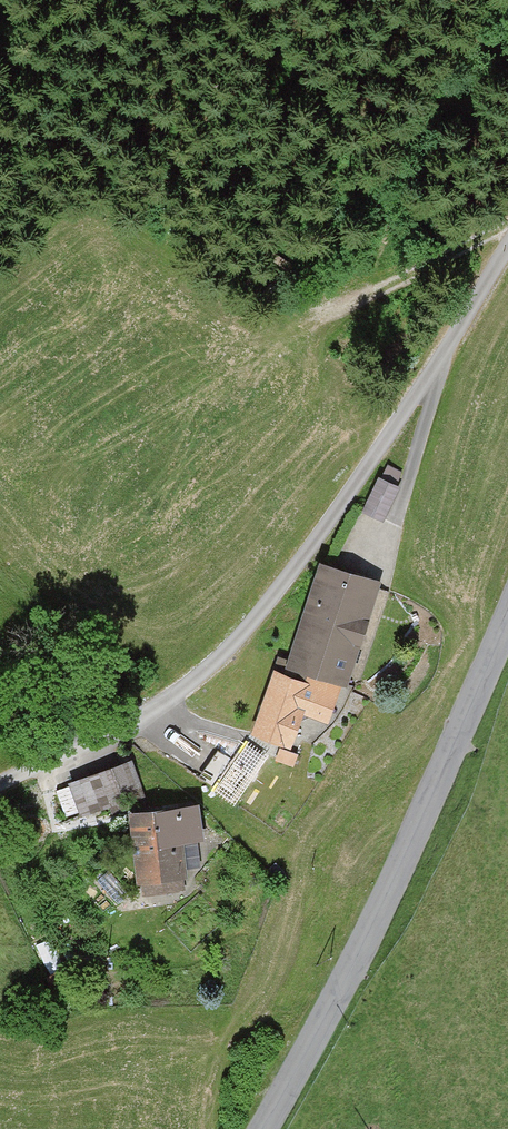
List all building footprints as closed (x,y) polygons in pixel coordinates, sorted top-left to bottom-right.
[(366,502),(389,510),(402,475),(379,466),(366,502)] [(387,576),(322,555),(289,658),(354,679),(387,576)] [(343,677),(276,658),(256,727),(298,739),(307,709),(332,716),(343,677)] [(217,746),(200,775),(234,795),(252,765),(217,746)] [(70,774),(83,810),(125,796),(113,760),(70,774)] [(203,798),(132,805),(141,891),(190,886),(186,850),(208,848),(203,798)]
